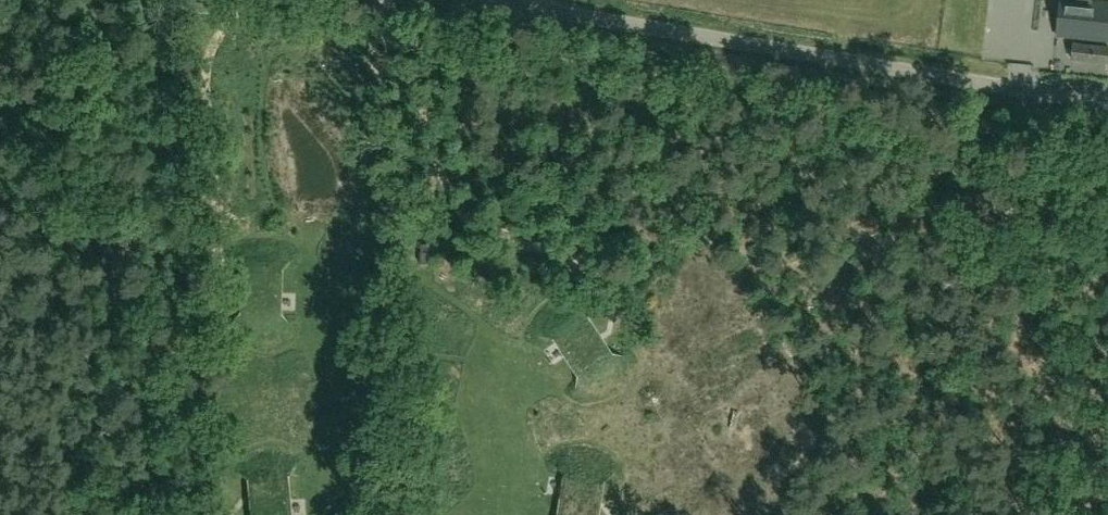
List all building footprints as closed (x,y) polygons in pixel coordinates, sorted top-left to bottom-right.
[(1058,35),(1107,41),(1107,1),(1095,0),(1062,0),(1058,35)] [(1072,58),(1107,62),(1107,47),(1073,43),(1072,58)] [(586,323),(559,341),(579,371),(606,353),(586,323)] [(561,514),(594,514),(599,485),(567,480),(561,514)] [(253,484),(256,514),(288,514),(286,481),(253,484)]
